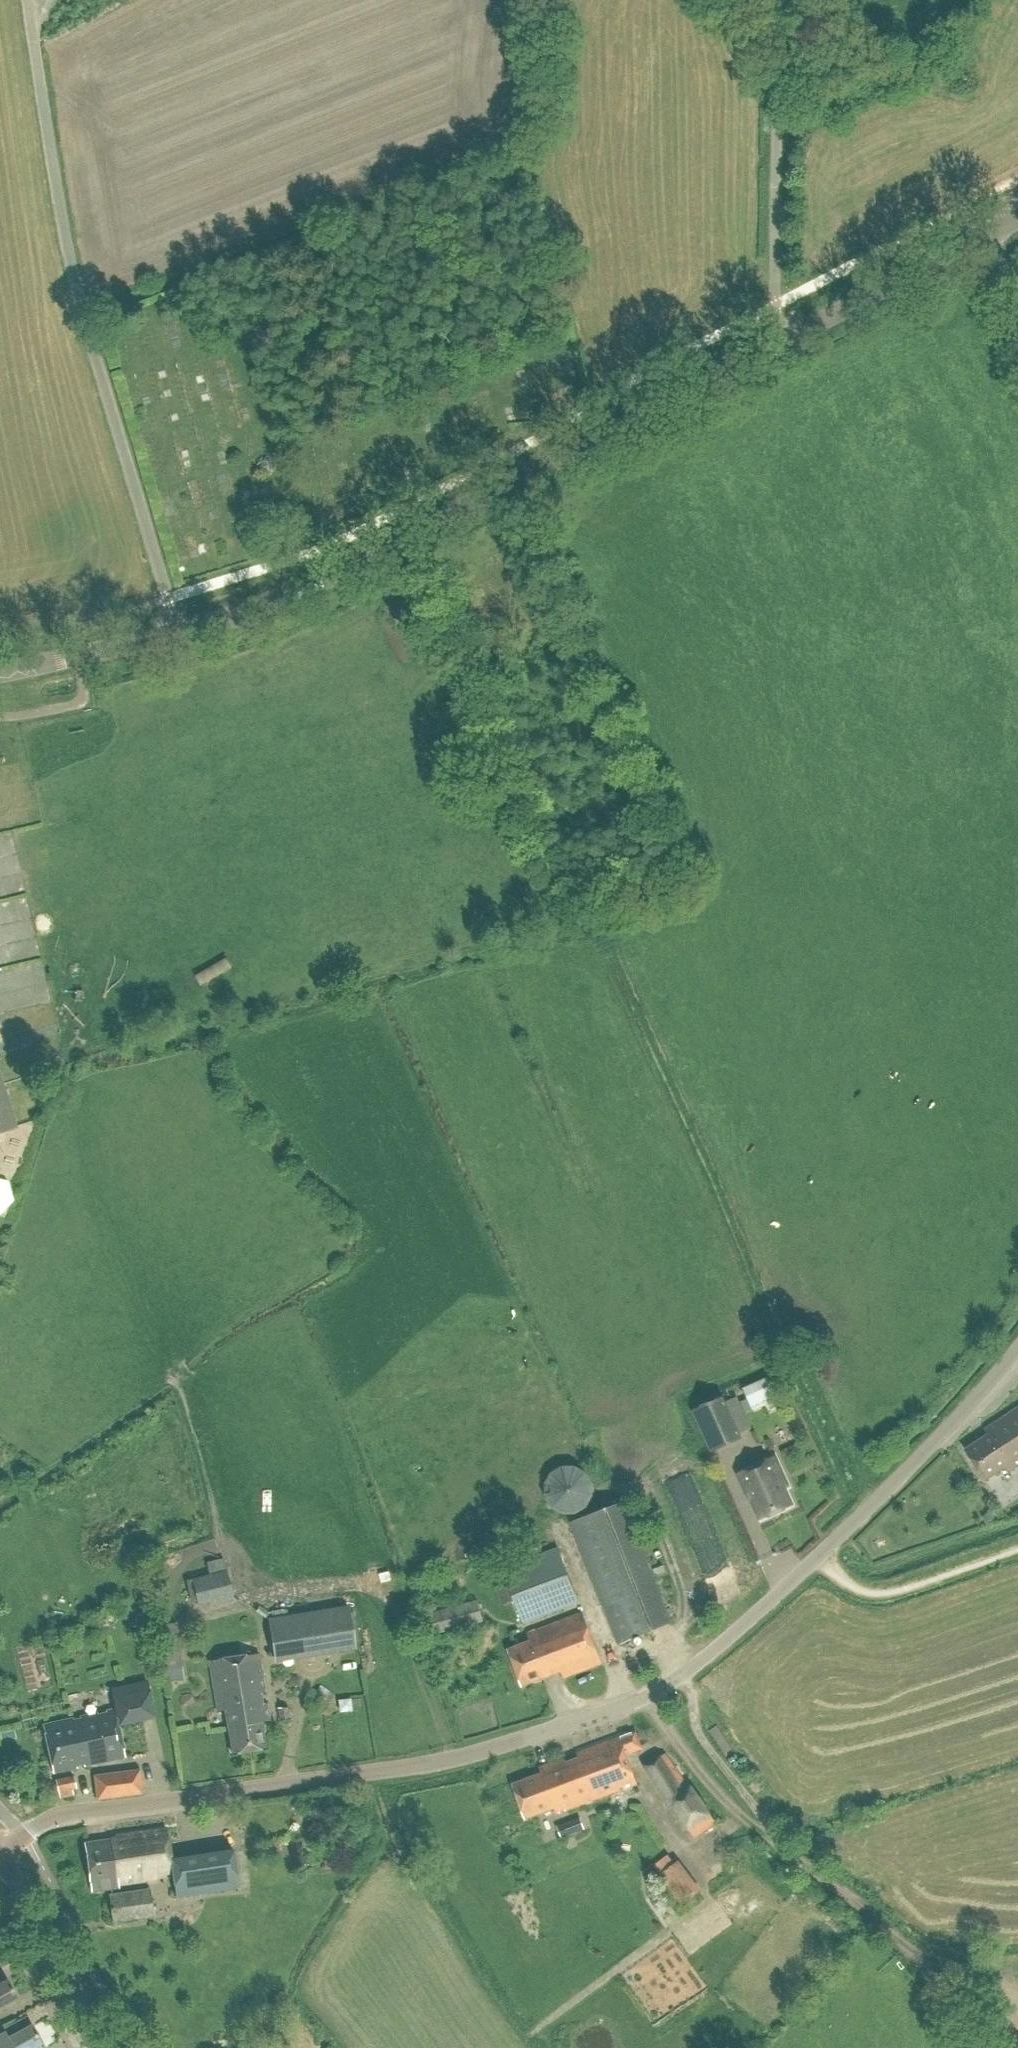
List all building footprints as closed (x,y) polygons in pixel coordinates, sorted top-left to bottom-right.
[(13,1128),(0,1088),(0,1132),(13,1128)] [(747,1382),(758,1411),(782,1401),(771,1373),(747,1382)] [(694,1411),(712,1451),(741,1438),(723,1398),(694,1411)] [(1006,1466),(1010,1471),(1017,1466),(1017,1408),(985,1429),(988,1434),(966,1449),(986,1480),(1006,1466)] [(761,1519),(792,1505),(785,1488),(788,1487),(775,1456),(738,1473),(745,1486),(746,1485),(750,1494),(749,1495),(750,1498),(752,1498),(761,1519)] [(545,1484),(546,1497),(552,1508),(564,1513),(576,1513),(588,1507),(594,1496),(594,1482),(587,1471),(576,1465),(562,1465),(551,1472),(545,1484)] [(618,1642),(672,1621),(626,1502),(572,1523),(618,1642)] [(559,1545),(503,1567),(525,1625),(581,1602),(559,1545)] [(191,1577),(198,1605),(209,1602),(210,1606),(232,1600),(222,1557),(205,1562),(208,1573),(191,1577)] [(656,1575),(666,1571),(664,1565),(654,1569),(656,1575)] [(465,1586),(425,1597),(433,1635),(485,1621),(478,1598),(469,1600),(465,1586)] [(348,1603),(317,1608),(268,1616),(273,1655),(337,1645),(338,1652),(355,1650),(348,1603)] [(564,1677),(602,1662),(583,1612),(528,1633),(531,1640),(509,1649),(523,1686),(561,1671),(564,1677)] [(165,1682),(184,1679),(178,1622),(157,1624),(165,1682)] [(269,1721),(266,1702),(262,1703),(261,1694),(264,1693),(258,1652),(209,1660),(218,1712),(225,1710),(232,1753),(265,1747),(261,1722),(269,1721)] [(149,1681),(113,1689),(118,1710),(46,1725),(56,1772),(77,1768),(76,1765),(84,1763),(85,1766),(126,1757),(119,1725),(156,1716),(149,1681)] [(627,1753),(642,1748),(636,1731),(577,1753),(579,1759),(567,1763),(565,1757),(540,1767),(542,1773),(514,1783),(526,1818),(555,1807),(557,1813),(638,1783),(627,1753)] [(686,1780),(667,1750),(643,1764),(687,1832),(690,1830),(694,1838),(718,1822),(689,1779),(686,1780)] [(144,1792),(141,1768),(95,1774),(98,1797),(144,1792)] [(55,1779),(60,1798),(74,1795),(73,1789),(77,1788),(74,1775),(55,1779)] [(581,1818),(558,1828),(562,1838),(585,1829),(581,1818)] [(176,1897),(239,1887),(233,1850),(170,1860),(166,1828),(109,1836),(110,1839),(85,1843),(90,1880),(92,1891),(118,1887),(117,1883),(173,1874),(176,1897)] [(681,1856),(662,1870),(685,1900),(704,1886),(681,1856)] [(154,1916),(151,1886),(110,1891),(114,1922),(154,1916)] [(0,1985),(0,2008),(16,1999),(7,1981),(0,1985)] [(40,2045),(43,2044),(33,2026),(10,2038),(7,2033),(0,2036),(0,2047),(42,2047),(40,2045)]
